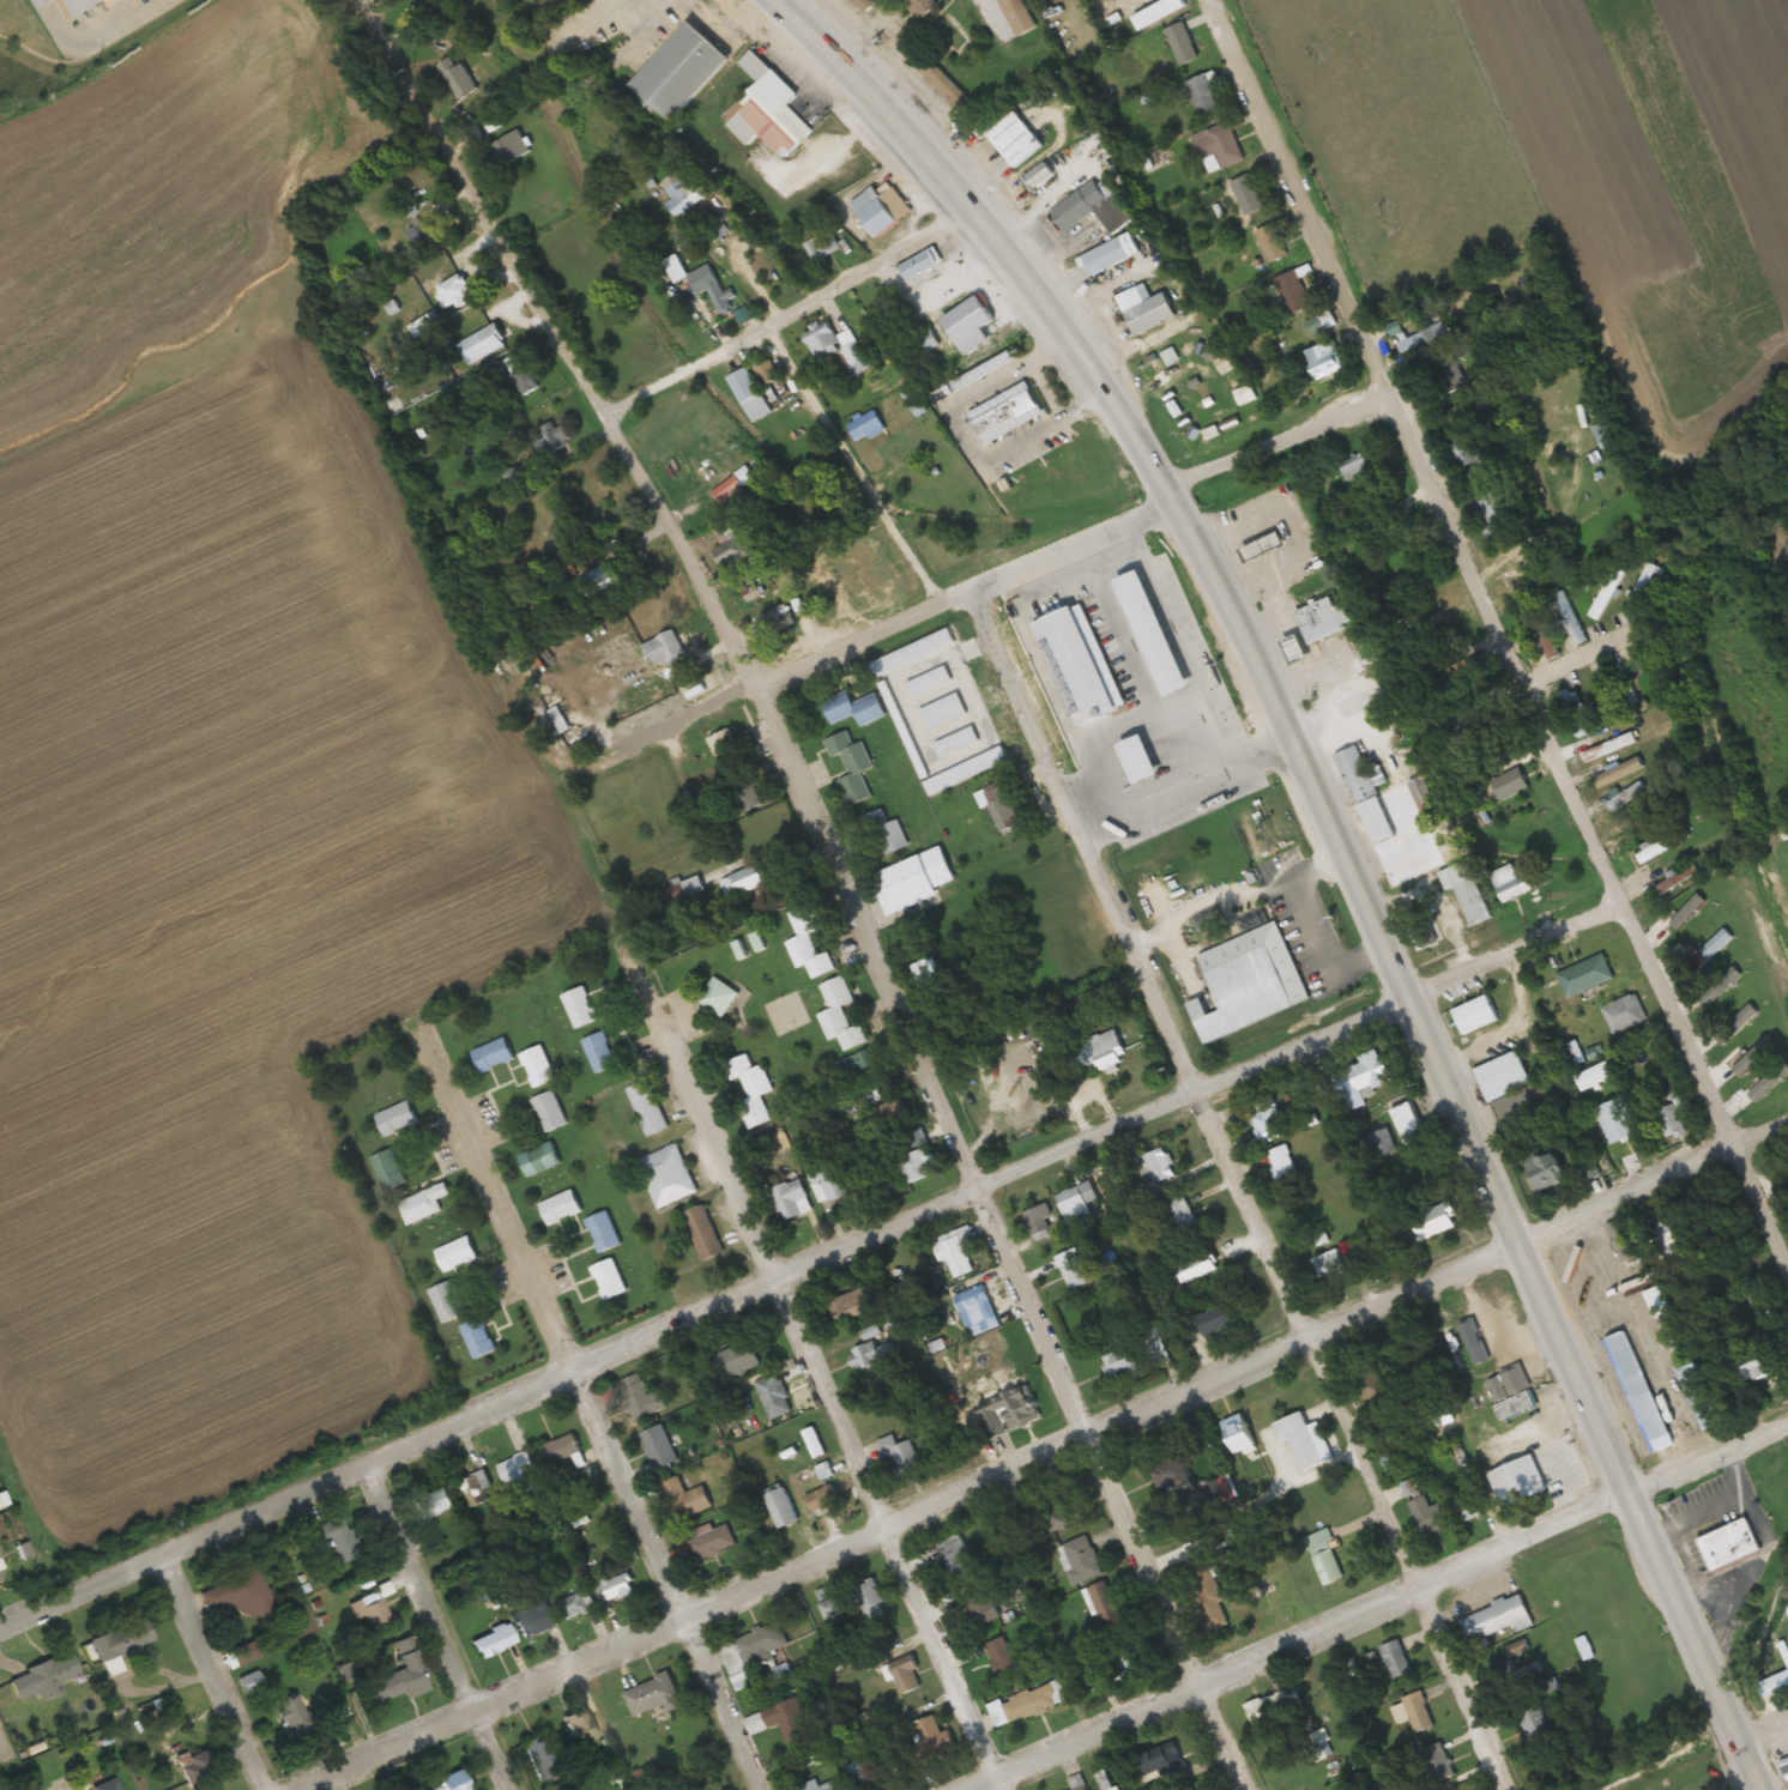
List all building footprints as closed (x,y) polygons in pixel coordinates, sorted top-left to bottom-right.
[(65,21),(101,1),(104,7),(117,0),(53,0),(65,21)] [(875,0),(854,0),(869,15),(879,4),(875,0)] [(942,6),(937,0),(907,0),(925,21),(942,6)] [(1036,30),(1022,0),(998,0),(1016,39),(1036,30)] [(1189,7),(1185,0),(1166,0),(1133,17),(1140,32),(1189,7)] [(735,59),(692,20),(633,86),(675,124),(735,59)] [(1188,64),(1188,26),(1172,26),(1172,64),(1188,64)] [(816,133),(790,106),(801,96),(757,49),(742,64),(761,83),(723,119),(750,147),(762,135),(787,161),(816,133)] [(456,68),(449,59),(437,67),(460,101),(478,89),(462,64),(456,68)] [(978,105),(932,60),(922,69),(968,115),(978,105)] [(1220,110),(1209,74),(1186,81),(1197,117),(1220,110)] [(1046,147),(1020,113),(990,135),(1016,170),(1046,147)] [(1243,160),(1228,122),(1190,136),(1205,175),(1243,160)] [(489,148),(502,168),(531,151),(518,130),(489,148)] [(1035,194),(1059,175),(1047,161),(1024,180),(1035,194)] [(667,204),(678,219),(711,194),(700,180),(691,187),(679,171),(661,185),(673,200),(667,204)] [(1229,183),(1244,217),(1265,208),(1250,174),(1229,183)] [(1098,212),(1112,235),(1140,218),(1124,191),(1109,200),(1098,182),(1053,209),(1066,232),(1098,212)] [(896,188),(885,197),(877,188),(854,205),(881,240),(916,214),(896,188)] [(410,233),(420,244),(439,227),(429,216),(410,233)] [(1255,231),(1267,265),(1287,259),(1275,224),(1255,231)] [(818,265),(843,249),(831,230),(806,247),(818,265)] [(1091,278),(1144,254),(1134,233),(1082,257),(1091,278)] [(902,267),(911,282),(944,262),(934,247),(902,267)] [(677,282),(689,276),(677,255),(665,261),(677,282)] [(1311,309),(1296,271),(1274,280),(1290,317),(1311,309)] [(448,310),(475,295),(463,273),(436,288),(448,310)] [(1136,337),(1177,318),(1159,279),(1118,298),(1136,337)] [(735,291),(724,293),(722,284),(712,286),(717,313),(738,310),(735,291)] [(994,341),(986,327),(999,320),(985,295),(947,317),(969,355),(994,341)] [(1311,337),(1335,325),(1328,311),(1304,323),(1311,337)] [(1453,343),(1445,323),(1410,338),(1413,347),(1428,341),(1432,351),(1453,343)] [(843,351),(833,329),(810,339),(821,363),(847,352),(857,375),(871,368),(860,343),(843,351)] [(1305,352),(1317,380),(1346,367),(1334,340),(1305,352)] [(1433,363),(1452,397),(1471,387),(1452,352),(1433,363)] [(523,397),(540,389),(522,353),(505,361),(523,397)] [(1015,361),(1011,353),(954,382),(958,390),(1015,361)] [(755,368),(764,387),(782,378),(772,360),(755,368)] [(729,378),(753,423),(773,412),(749,367),(729,378)] [(1047,415),(1031,382),(969,412),(985,445),(1047,415)] [(857,444),(886,429),(877,410),(848,425),(857,444)] [(1591,429),(1603,450),(1614,443),(1603,422),(1591,429)] [(541,454),(573,446),(569,426),(554,429),(554,426),(535,430),(541,454)] [(1463,471),(1488,459),(1475,429),(1450,441),(1463,471)] [(1382,474),(1375,450),(1340,461),(1347,485),(1382,474)] [(1517,530),(1498,490),(1470,502),(1489,543),(1517,530)] [(714,531),(723,546),(714,551),(724,568),(750,554),(732,521),(714,531)] [(1288,547),(1281,530),(1241,547),(1248,563),(1288,547)] [(605,589),(621,578),(612,565),(596,576),(605,589)] [(1597,621),(1629,574),(1618,567),(1587,614),(1597,621)] [(1551,597),(1579,645),(1588,640),(1561,592),(1551,597)] [(1020,636),(1042,627),(1028,594),(1005,604),(1020,636)] [(1343,606),(1335,609),(1331,597),(1295,612),(1308,645),(1352,627),(1343,606)] [(1556,645),(1533,608),(1526,613),(1550,650),(1556,645)] [(692,667),(674,630),(646,645),(664,681),(692,667)] [(1231,714),(1199,641),(1171,653),(1203,727),(1231,714)] [(1079,684),(1105,672),(1098,656),(1072,668),(1079,684)] [(1612,671),(1629,709),(1640,704),(1623,666),(1612,671)] [(1120,719),(1143,709),(1128,675),(1106,685),(1120,719)] [(1585,684),(1605,726),(1616,721),(1595,678),(1585,684)] [(1558,695),(1578,738),(1588,734),(1568,690),(1558,695)] [(863,726),(889,717),(880,693),(854,702),(850,691),(824,701),(832,724),(858,715),(863,726)] [(708,739),(717,760),(740,750),(731,729),(708,739)] [(1631,744),(1626,734),(1610,742),(1605,731),(1590,738),(1595,749),(1583,755),(1587,764),(1631,744)] [(873,799),(863,773),(875,768),(865,742),(854,746),(849,732),(826,741),(833,759),(844,755),(851,776),(839,780),(849,808),(873,799)] [(1336,754),(1372,847),(1396,838),(1375,785),(1385,781),(1379,767),(1367,772),(1357,746),(1336,754)] [(1593,776),(1598,788),(1646,769),(1641,758),(1593,776)] [(1492,781),(1503,802),(1531,788),(1521,768),(1492,781)] [(733,785),(744,813),(764,805),(753,777),(733,785)] [(1423,817),(1432,813),(1420,780),(1411,784),(1423,817)] [(976,794),(983,810),(989,807),(1001,834),(1023,824),(1004,781),(976,794)] [(885,856),(909,846),(899,820),(889,824),(883,810),(861,819),(868,835),(875,832),(885,856)] [(1685,842),(1679,831),(1636,853),(1642,864),(1685,842)] [(957,881),(943,847),(882,871),(890,892),(882,895),(890,915),(940,896),(937,888),(957,881)] [(1492,918),(1469,860),(1447,869),(1471,927),(1492,918)] [(768,883),(760,864),(726,879),(734,898),(768,883)] [(1503,904),(1526,893),(1519,877),(1496,888),(1503,904)] [(662,909),(685,902),(680,886),(657,893),(662,909)] [(1703,903),(1698,899),(1683,915),(1689,920),(1703,903)] [(788,913),(798,938),(785,943),(796,970),(806,966),(812,980),(836,970),(829,952),(817,956),(809,935),(821,930),(812,904),(788,913)] [(1436,945),(1429,920),(1412,924),(1419,949),(1436,945)] [(1310,1000),(1280,923),(1200,954),(1221,1010),(1210,1014),(1203,997),(1189,1003),(1203,1042),(1310,1000)] [(1555,973),(1564,998),(1613,981),(1604,955),(1555,973)] [(941,976),(933,958),(917,965),(926,983),(941,976)] [(868,1042),(861,1025),(850,1029),(841,1007),(854,1002),(843,976),(820,985),(830,1011),(818,1016),(828,1041),(838,1037),(844,1052),(868,1042)] [(722,1019),(739,995),(715,977),(697,1001),(722,1019)] [(1691,1011),(1700,1017),(1725,984),(1716,978),(1691,1011)] [(560,997),(575,1030),(597,1020),(582,987),(560,997)] [(1755,994),(1746,988),(1717,1028),(1726,1035),(1755,994)] [(1599,1008),(1609,1036),(1646,1022),(1636,994),(1599,1008)] [(1451,1012),(1463,1037),(1500,1020),(1488,995),(1451,1012)] [(1725,1062),(1734,1070),(1773,1030),(1765,1022),(1725,1062)] [(582,1040),(592,1074),(615,1067),(604,1033),(582,1040)] [(478,1073),(513,1061),(506,1039),(471,1051),(478,1073)] [(533,1089),(556,1079),(540,1046),(518,1056),(533,1089)] [(880,1064),(873,1048),(838,1064),(845,1079),(880,1064)] [(1354,1106),(1396,1089),(1380,1050),(1359,1058),(1362,1064),(1340,1073),(1354,1106)] [(1532,1085),(1520,1052),(1475,1068),(1487,1102),(1532,1085)] [(762,1065),(752,1069),(746,1056),(724,1064),(731,1081),(740,1078),(749,1100),(737,1104),(748,1131),(770,1122),(760,1097),(773,1092),(762,1065)] [(1575,1077),(1583,1093),(1617,1077),(1609,1060),(1575,1077)] [(668,1129),(648,1080),(625,1090),(646,1138),(668,1129)] [(567,1125),(552,1091),(530,1100),(545,1134),(567,1125)] [(907,1115),(901,1098),(880,1106),(886,1123),(907,1115)] [(1641,1132),(1623,1098),(1595,1112),(1612,1147),(1641,1132)] [(1259,1115),(1257,1115),(1257,1141),(1278,1141),(1278,1099),(1259,1099),(1259,1115)] [(374,1116),(384,1137),(417,1123),(407,1101),(374,1116)] [(1392,1108),(1403,1142),(1423,1136),(1413,1102),(1392,1108)] [(1678,1113),(1691,1108),(1689,1105),(1682,1108),(1681,1103),(1658,1113),(1669,1140),(1686,1133),(1678,1113)] [(1380,1161),(1400,1152),(1388,1128),(1369,1138),(1380,1161)] [(903,1143),(908,1152),(925,1142),(919,1130),(911,1135),(912,1138),(903,1143)] [(518,1157),(527,1179),(560,1164),(551,1143),(518,1157)] [(658,1210),(697,1193),(677,1145),(638,1161),(658,1210)] [(1299,1179),(1289,1146),(1268,1152),(1278,1185),(1299,1179)] [(907,1186),(936,1174),(926,1148),(896,1160),(907,1186)] [(1142,1157),(1152,1182),(1176,1173),(1166,1148),(1142,1157)] [(405,1182),(390,1150),(369,1160),(383,1192),(405,1182)] [(1528,1162),(1536,1191),(1571,1182),(1564,1153),(1528,1162)] [(822,1205),(848,1193),(833,1161),(807,1174),(822,1205)] [(781,1223),(813,1211),(801,1179),(769,1191),(781,1223)] [(407,1226),(441,1211),(436,1200),(449,1195),(444,1182),(397,1203),(407,1226)] [(1100,1202),(1093,1183),(1059,1194),(1065,1213),(1100,1202)] [(539,1205),(548,1227),(582,1211),(572,1190),(539,1205)] [(1462,1223),(1450,1201),(1414,1219),(1425,1241),(1462,1223)] [(1024,1215),(1035,1239),(1060,1227),(1048,1203),(1024,1215)] [(1189,1232),(1189,1203),(1170,1203),(1170,1232),(1189,1232)] [(684,1213),(701,1262),(723,1254),(705,1205),(684,1213)] [(621,1245),(605,1212),(584,1222),(600,1254),(621,1245)] [(1681,1241),(1672,1220),(1649,1230),(1658,1251),(1681,1241)] [(435,1253),(447,1274),(478,1256),(466,1235),(435,1253)] [(942,1263),(947,1261),(956,1280),(975,1271),(959,1236),(934,1247),(942,1263)] [(1326,1286),(1352,1271),(1339,1248),(1313,1263),(1326,1286)] [(1221,1270),(1212,1249),(1174,1265),(1183,1286),(1221,1270)] [(627,1293),(612,1259),(590,1269),(605,1303),(627,1293)] [(1067,1265),(1070,1282),(1086,1280),(1083,1263),(1067,1265)] [(428,1290),(441,1324),(464,1314),(451,1282),(428,1290)] [(976,1335),(999,1327),(985,1285),(962,1293),(976,1335)] [(1691,1349),(1663,1286),(1648,1293),(1674,1356),(1691,1349)] [(828,1304),(837,1324),(873,1307),(864,1287),(828,1304)] [(495,1351),(481,1318),(460,1326),(473,1360),(495,1351)] [(1460,1326),(1475,1366),(1490,1361),(1476,1320),(1460,1326)] [(1115,1381),(1142,1367),(1124,1331),(1112,1337),(1120,1351),(1104,1359),(1115,1381)] [(1669,1429),(1627,1331),(1609,1338),(1660,1451),(1685,1440),(1679,1426),(1669,1429)] [(729,1342),(732,1348),(715,1355),(726,1380),(761,1365),(748,1334),(729,1342)] [(848,1358),(863,1376),(893,1350),(887,1344),(880,1349),(871,1339),(848,1358)] [(1745,1385),(1780,1372),(1769,1344),(1734,1357),(1745,1385)] [(1679,1371),(1704,1431),(1726,1422),(1701,1361),(1679,1371)] [(1488,1381),(1504,1419),(1538,1405),(1522,1367),(1488,1381)] [(771,1421),(793,1411),(776,1373),(754,1383),(771,1421)] [(634,1423),(669,1407),(660,1389),(649,1394),(640,1375),(625,1382),(628,1388),(619,1392),(634,1423)] [(1041,1420),(1031,1393),(1014,1399),(1013,1396),(978,1408),(989,1439),(1041,1420)] [(639,1437),(656,1471),(679,1459),(661,1425),(639,1437)] [(542,1449),(551,1466),(582,1451),(573,1433),(542,1449)] [(879,1440),(894,1480),(923,1469),(912,1441),(897,1447),(893,1435),(879,1440)] [(1565,1450),(1550,1456),(1543,1436),(1520,1444),(1532,1475),(1570,1461),(1565,1450)] [(536,1489),(535,1458),(502,1459),(502,1490),(536,1489)] [(490,1486),(483,1471),(458,1484),(471,1510),(489,1501),(483,1489),(490,1486)] [(1521,1497),(1512,1475),(1493,1483),(1502,1506),(1521,1497)] [(713,1505),(703,1485),(687,1494),(678,1476),(662,1485),(681,1521),(713,1505)] [(838,1505),(833,1487),(805,1495),(811,1514),(838,1505)] [(1460,1522),(1480,1516),(1470,1487),(1451,1493),(1460,1522)] [(453,1507),(445,1489),(412,1503),(420,1522),(453,1507)] [(766,1494),(775,1529),(797,1523),(787,1489),(766,1494)] [(1448,1524),(1440,1504),(1430,1508),(1425,1496),(1407,1503),(1420,1535),(1448,1524)] [(1072,1527),(1065,1498),(1037,1505),(1043,1533),(1072,1527)] [(360,1556),(344,1515),(306,1530),(316,1554),(334,1547),(340,1563),(360,1556)] [(1750,1519),(1699,1538),(1713,1572),(1763,1552),(1750,1519)] [(736,1545),(727,1525),(713,1531),(711,1527),(688,1537),(698,1562),(736,1545)] [(1315,1535),(1321,1551),(1312,1554),(1324,1587),(1343,1580),(1331,1541),(1333,1541),(1330,1530),(1315,1535)] [(979,1569),(960,1533),(935,1546),(954,1582),(979,1569)] [(1104,1574),(1087,1535),(1056,1549),(1073,1587),(1104,1574)] [(1225,1602),(1204,1556),(1182,1567),(1211,1631),(1229,1624),(1220,1604),(1225,1602)] [(198,1591),(207,1614),(237,1602),(245,1623),(276,1611),(258,1567),(198,1591)] [(601,1605),(634,1593),(627,1573),(594,1585),(601,1605)] [(864,1620),(885,1615),(876,1581),(855,1587),(864,1620)] [(1125,1628),(1106,1581),(1087,1589),(1105,1636),(1125,1628)] [(575,1586),(578,1595),(556,1603),(562,1621),(594,1610),(585,1582),(575,1586)] [(849,1611),(835,1583),(814,1593),(829,1622),(849,1611)] [(962,1596),(977,1628),(996,1619),(982,1588),(962,1596)] [(350,1608),(358,1622),(363,1619),(371,1631),(392,1618),(376,1592),(350,1608)] [(1460,1619),(1469,1646),(1533,1622),(1523,1596),(1460,1619)] [(525,1640),(556,1627),(547,1604),(515,1618),(525,1640)] [(315,1629),(306,1605),(294,1610),(300,1625),(291,1628),(294,1637),(315,1629)] [(100,1663),(150,1646),(142,1621),(91,1637),(100,1663)] [(787,1648),(779,1624),(719,1644),(730,1677),(733,1676),(737,1690),(752,1685),(744,1663),(787,1648)] [(472,1638),(479,1657),(517,1645),(511,1626),(472,1638)] [(984,1645),(997,1676),(1020,1667),(1007,1636),(984,1645)] [(1412,1671),(1398,1640),(1379,1648),(1393,1680),(1412,1671)] [(230,1669),(259,1655),(252,1641),(223,1655),(230,1669)] [(1145,1670),(1133,1645),(1105,1658),(1117,1683),(1145,1670)] [(1777,1654),(1781,1672),(1787,1670),(1787,1652),(1777,1654)] [(9,1677),(18,1701),(82,1677),(73,1653),(9,1677)] [(405,1693),(407,1698),(430,1690),(420,1661),(363,1682),(371,1705),(405,1693)] [(921,1688),(912,1664),(893,1671),(902,1695),(921,1688)] [(1500,1688),(1545,1679),(1542,1664),(1514,1670),(1513,1664),(1496,1667),(1500,1688)] [(239,1679),(245,1692),(262,1684),(256,1671),(239,1679)] [(663,1706),(666,1712),(682,1706),(671,1674),(624,1690),(633,1716),(663,1706)] [(1015,1700),(1024,1720),(1059,1704),(1050,1683),(1015,1700)] [(1245,1705),(1253,1728),(1303,1709),(1295,1687),(1245,1705)] [(1404,1698),(1414,1734),(1434,1728),(1423,1692),(1404,1698)] [(275,1701),(285,1737),(309,1731),(300,1695),(275,1701)] [(805,1735),(800,1702),(762,1708),(765,1728),(783,1726),(785,1739),(805,1735)] [(603,1746),(585,1708),(563,1718),(582,1757),(603,1746)] [(943,1760),(939,1721),(909,1724),(914,1763),(943,1760)] [(539,1781),(560,1772),(546,1734),(524,1743),(539,1781)] [(1422,1750),(1433,1784),(1455,1778),(1444,1743),(1422,1750)] [(179,1758),(189,1788),(216,1778),(206,1748),(179,1758)] [(1139,1778),(1181,1771),(1177,1748),(1136,1756),(1139,1778)] [(878,1788),(870,1763),(849,1769),(855,1789),(873,1789),(878,1788)] [(462,1771),(441,1780),(445,1789),(442,1789),(470,1789),(462,1771)] [(1087,1780),(1071,1780),(1071,1789),(1087,1789),(1087,1780)]
